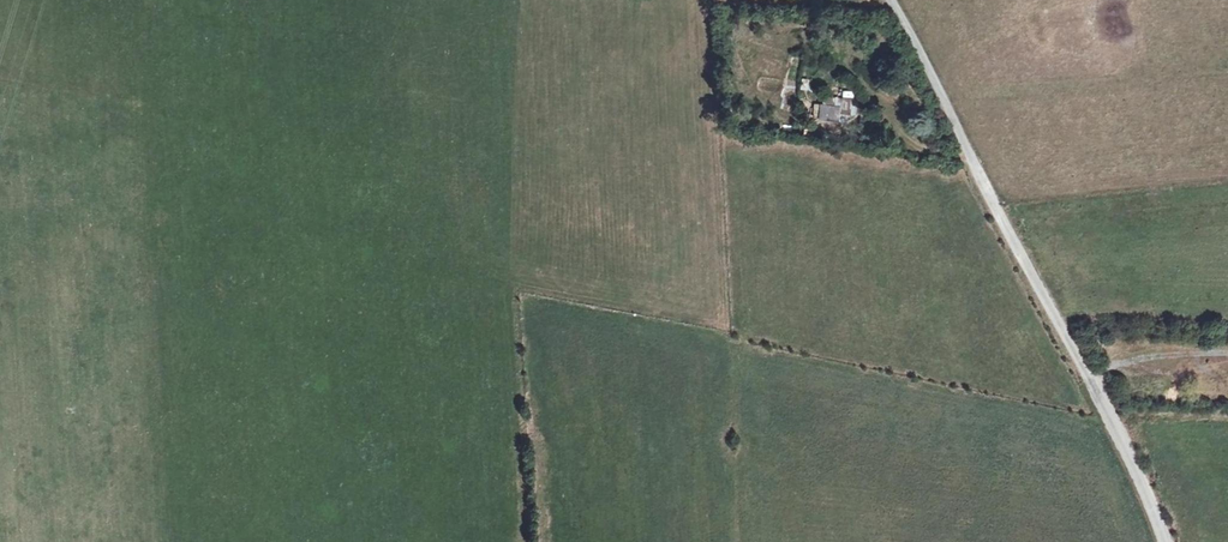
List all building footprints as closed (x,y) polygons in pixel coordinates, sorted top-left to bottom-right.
[(827,103),(816,104),(817,121),(839,120),(839,115),(856,114),(854,90),(841,91),(842,97),(826,98),(827,103)]
